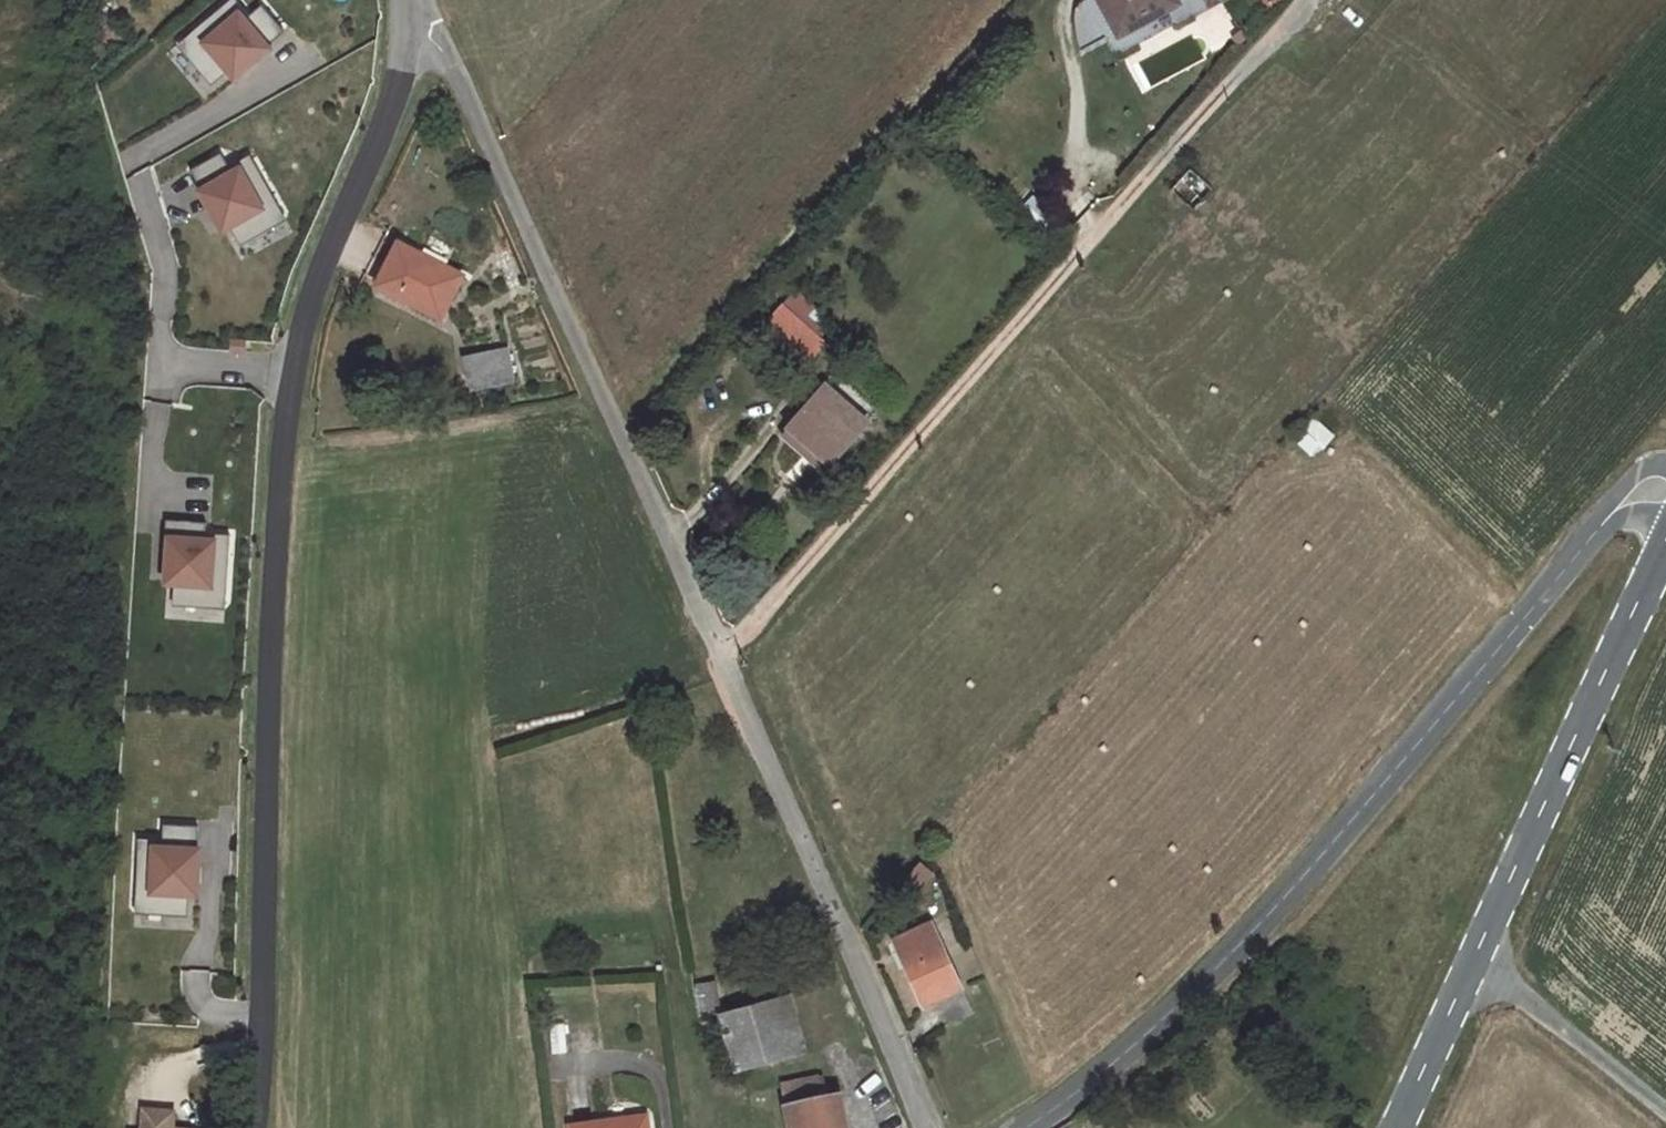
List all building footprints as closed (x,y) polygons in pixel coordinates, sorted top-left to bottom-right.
[(1109,43),(1200,0),(1093,0),(1109,43)] [(238,6),(198,38),(232,81),(273,51),(238,6)] [(197,179),(224,167),(218,155),(191,168),(197,179)] [(240,161),(196,185),(223,236),(265,211),(240,161)] [(1170,191),(1192,211),(1212,188),(1190,168),(1170,191)] [(442,316),(463,275),(398,242),(376,285),(413,304),(414,302),(442,316)] [(810,319),(768,286),(755,305),(796,337),(810,319)] [(513,382),(506,347),(498,349),(505,384),(513,382)] [(505,384),(498,349),(464,356),(470,390),(505,384)] [(821,385),(810,377),(779,412),(800,429),(808,421),(829,440),(853,413),(846,406),(858,394),(832,372),(821,385)] [(1311,418),(1294,446),(1316,459),(1334,431),(1311,418)] [(213,589),(214,537),(162,533),(161,590),(213,589)] [(167,607),(167,619),(221,620),(222,608),(167,607)] [(162,839),(195,840),(195,827),(163,826),(162,839)] [(201,847),(150,843),(145,894),(197,901),(201,847)] [(915,867),(893,893),(906,902),(926,878),(915,867)] [(972,1019),(924,931),(889,950),(920,1010),(937,1002),(952,1029),(972,1019)] [(719,1007),(715,982),(695,985),(699,1010),(719,1007)] [(796,1052),(781,998),(721,1014),(736,1068),(796,1052)] [(567,1051),(564,1023),(549,1024),(552,1052),(567,1051)] [(821,1098),(817,1078),(778,1086),(783,1107),(821,1098)] [(837,1095),(821,1098),(783,1107),(787,1127),(845,1127),(837,1095)] [(173,1112),(143,1109),(141,1127),(172,1127),(173,1112)] [(646,1116),(569,1126),(570,1127),(648,1127),(646,1116)] [(1069,1127),(1092,1127),(1084,1118),(1069,1127)]
